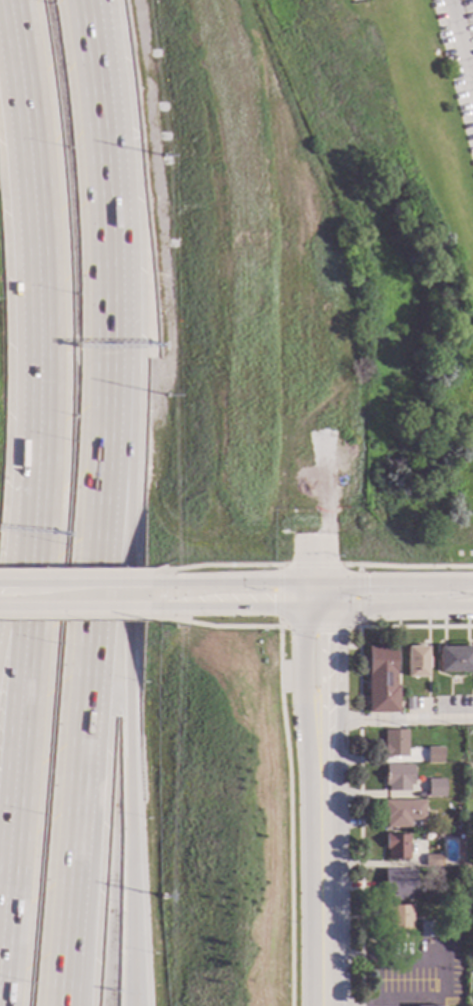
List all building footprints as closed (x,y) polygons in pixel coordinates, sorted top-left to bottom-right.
[(395,685),(397,685),(397,713),(367,713),(367,647),(395,647),(395,685)] [(426,677),(406,677),(406,647),(426,647),(426,677)] [(472,672),(437,673),(437,648),(472,648),(472,672)] [(413,698),(413,710),(405,710),(405,698),(413,698)] [(406,757),(388,757),(388,759),(383,759),(383,731),(406,731),(406,757)] [(442,762),(427,762),(427,748),(442,748),(442,762)] [(413,786),(408,786),(408,792),(386,792),(386,786),(383,786),(383,774),(385,774),(385,766),(413,766),(413,786)] [(444,797),(427,797),(427,780),(444,780),(444,797)] [(424,820),(409,820),(409,828),(385,828),(385,820),(383,820),(383,801),(424,801),(424,820)] [(408,841),(415,841),(415,853),(408,853),(408,860),(386,860),(386,850),(384,850),(384,835),(408,835),(408,841)] [(441,867),(423,867),(424,855),(441,855),(441,867)] [(414,893),(407,893),(407,900),(393,900),(393,893),(383,893),(382,870),(414,870),(414,893)] [(409,917),(411,917),(411,925),(409,925),(409,932),(407,932),(407,931),(388,931),(388,932),(386,932),(386,905),(389,905),(389,906),(406,906),(406,905),(409,905),(409,917)] [(433,938),(418,938),(418,922),(433,922),(433,938)]
